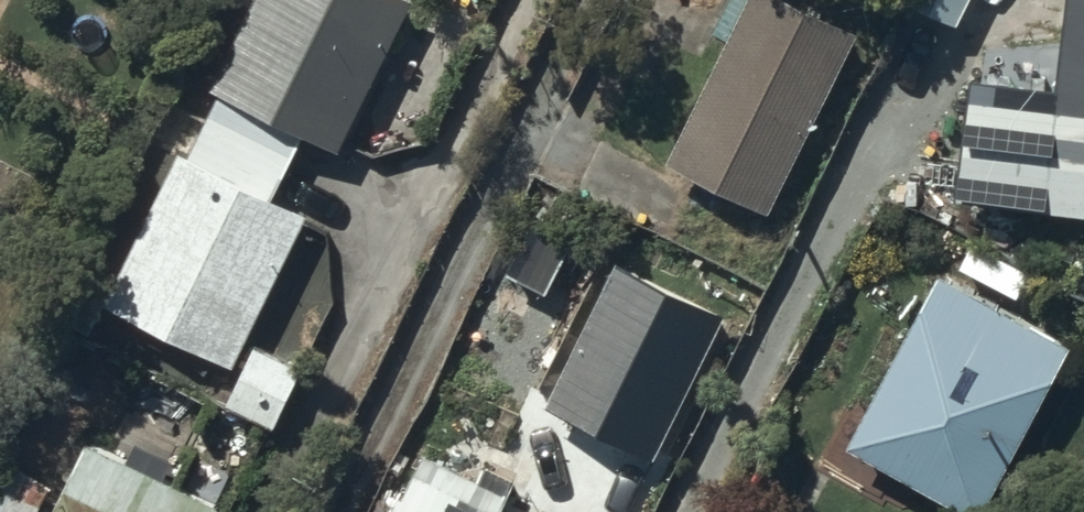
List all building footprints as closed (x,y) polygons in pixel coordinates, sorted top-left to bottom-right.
[(394,0),(265,0),(217,96),(346,160),(420,13),(394,0)] [(778,0),(759,0),(673,171),(774,222),(864,43),(778,0)] [(910,7),(965,32),(980,0),(914,0),(910,7)] [(1071,58),(981,48),(963,211),(1083,224),(1083,0),(1077,0),(1071,58)] [(303,148),(222,105),(193,161),(275,203),(303,148)] [(312,226),(185,164),(112,312),(239,374),(312,226)] [(572,253),(526,230),(503,275),(549,298),(572,253)] [(730,323),(624,272),(556,413),(662,464),(730,323)] [(947,286),(855,457),(957,511),(992,511),(1076,355),(947,286)] [(304,379),(263,358),(234,414),(276,435),(304,379)] [(250,428),(223,416),(213,438),(239,451),(250,428)] [(94,454),(65,511),(213,511),(94,454)] [(231,478),(199,462),(186,488),(218,504),(231,478)] [(429,463),(406,511),(533,511),(429,463)] [(4,467),(0,476),(0,511),(42,511),(53,490),(4,467)]
